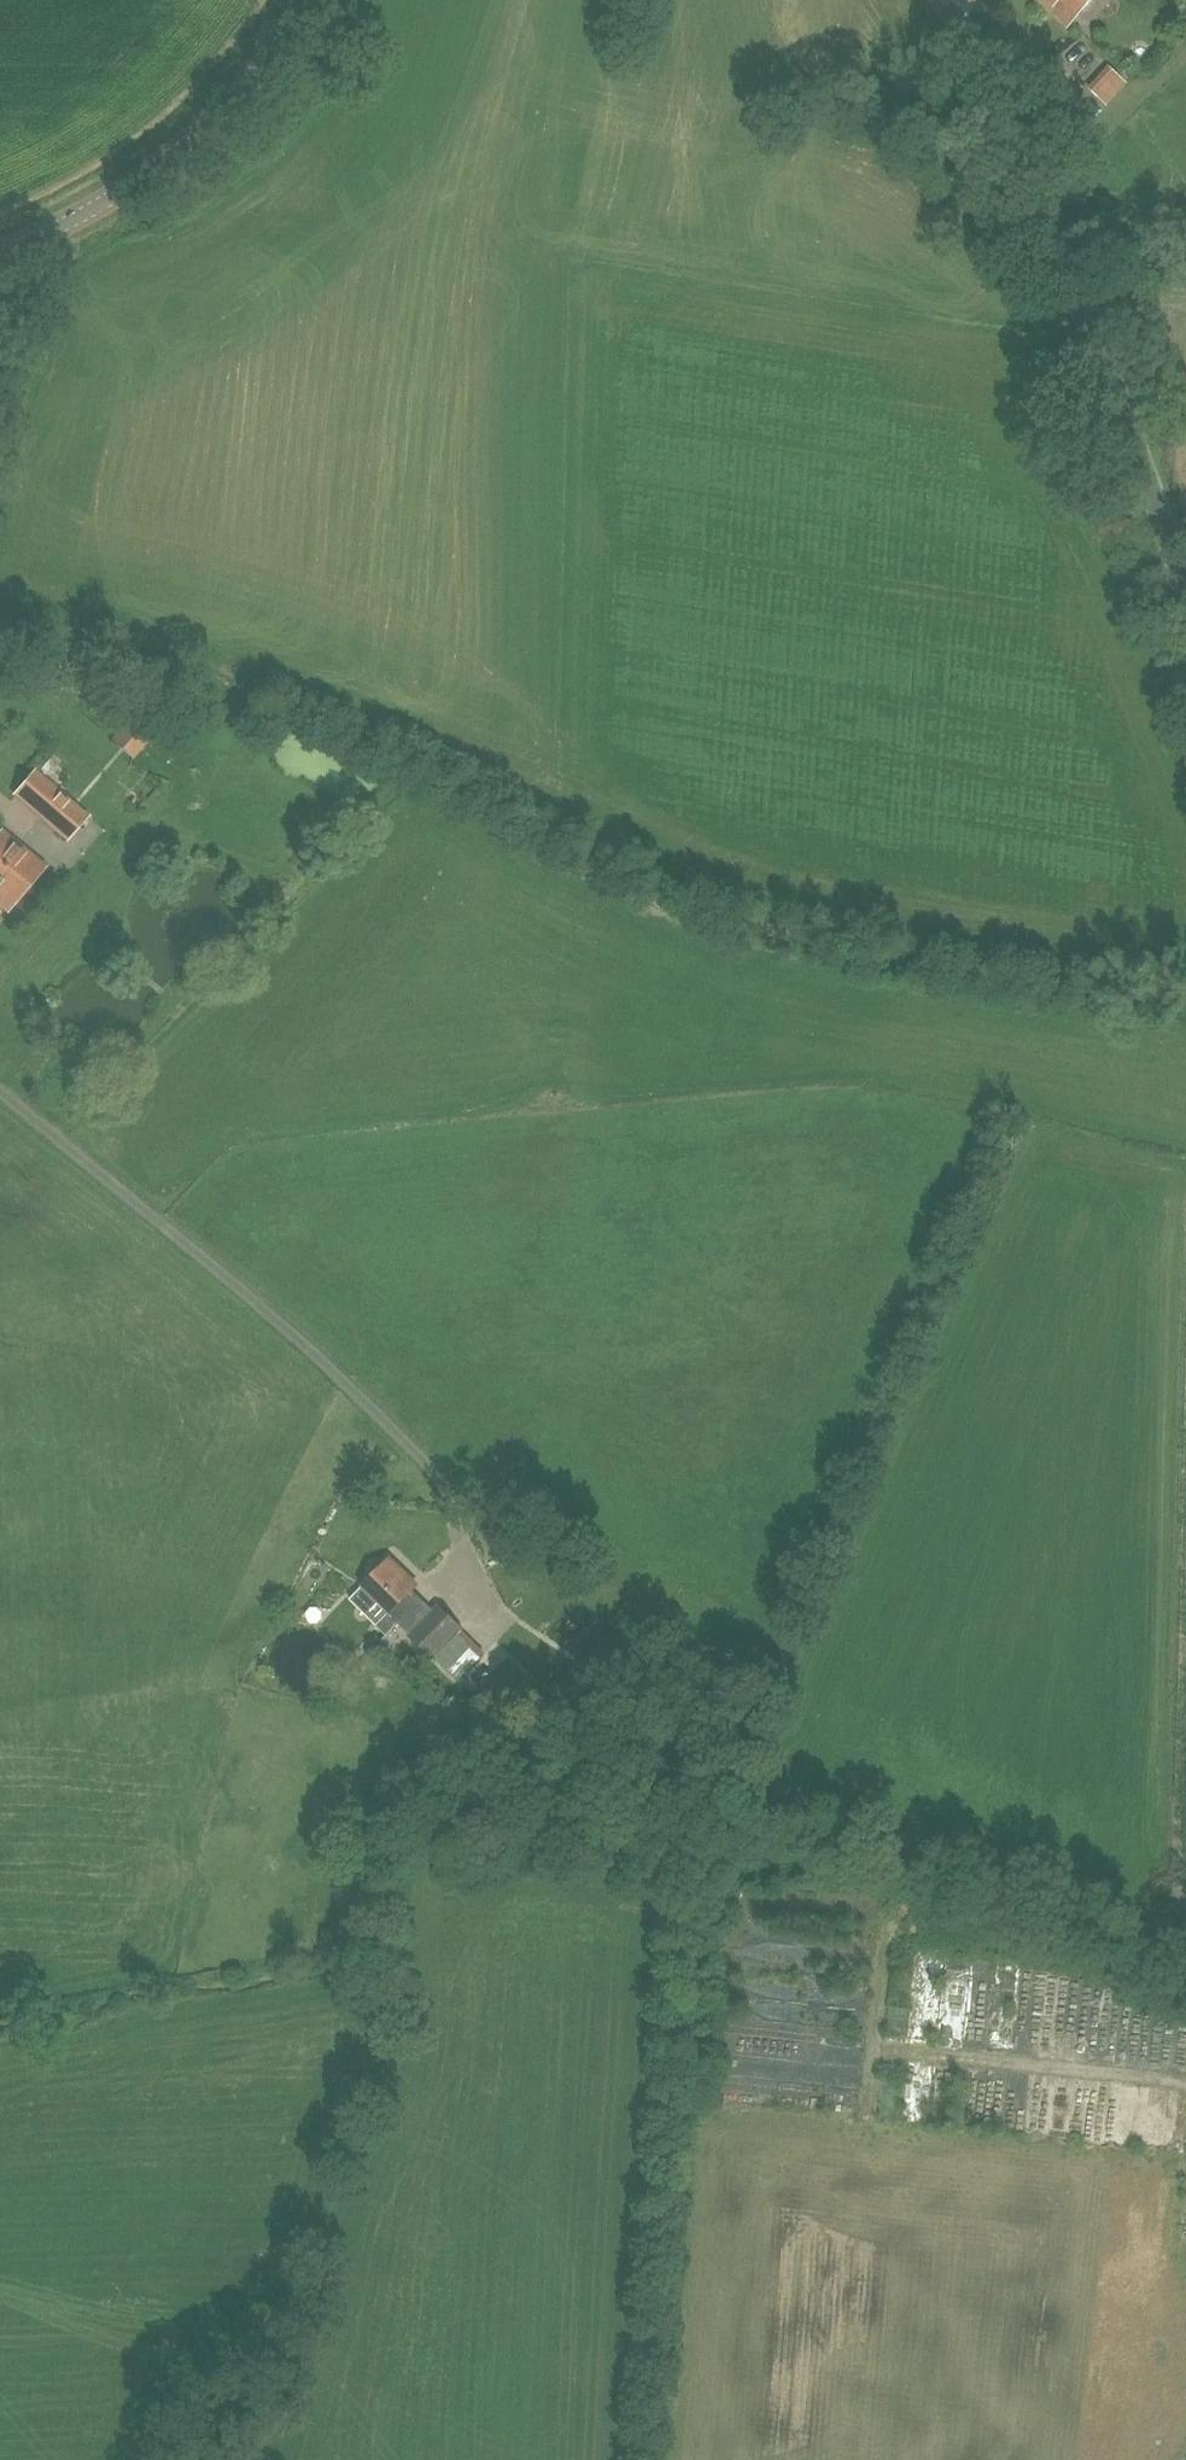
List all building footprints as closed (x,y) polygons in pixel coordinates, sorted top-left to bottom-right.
[(1067,25),(1091,0),(1041,0),(1067,25)] [(1091,90),(1108,105),(1130,81),(1113,66),(1091,90)] [(112,740),(132,758),(157,729),(137,711),(112,740)] [(39,816),(67,840),(88,815),(60,791),(39,816)] [(6,910),(44,865),(4,832),(0,836),(0,905),(6,910)] [(390,1558),(385,1563),(379,1562),(371,1571),(372,1576),(363,1585),(388,1610),(374,1623),(386,1635),(400,1623),(433,1658),(461,1629),(437,1605),(427,1616),(413,1603),(417,1599),(410,1592),(416,1585),(390,1558)]
